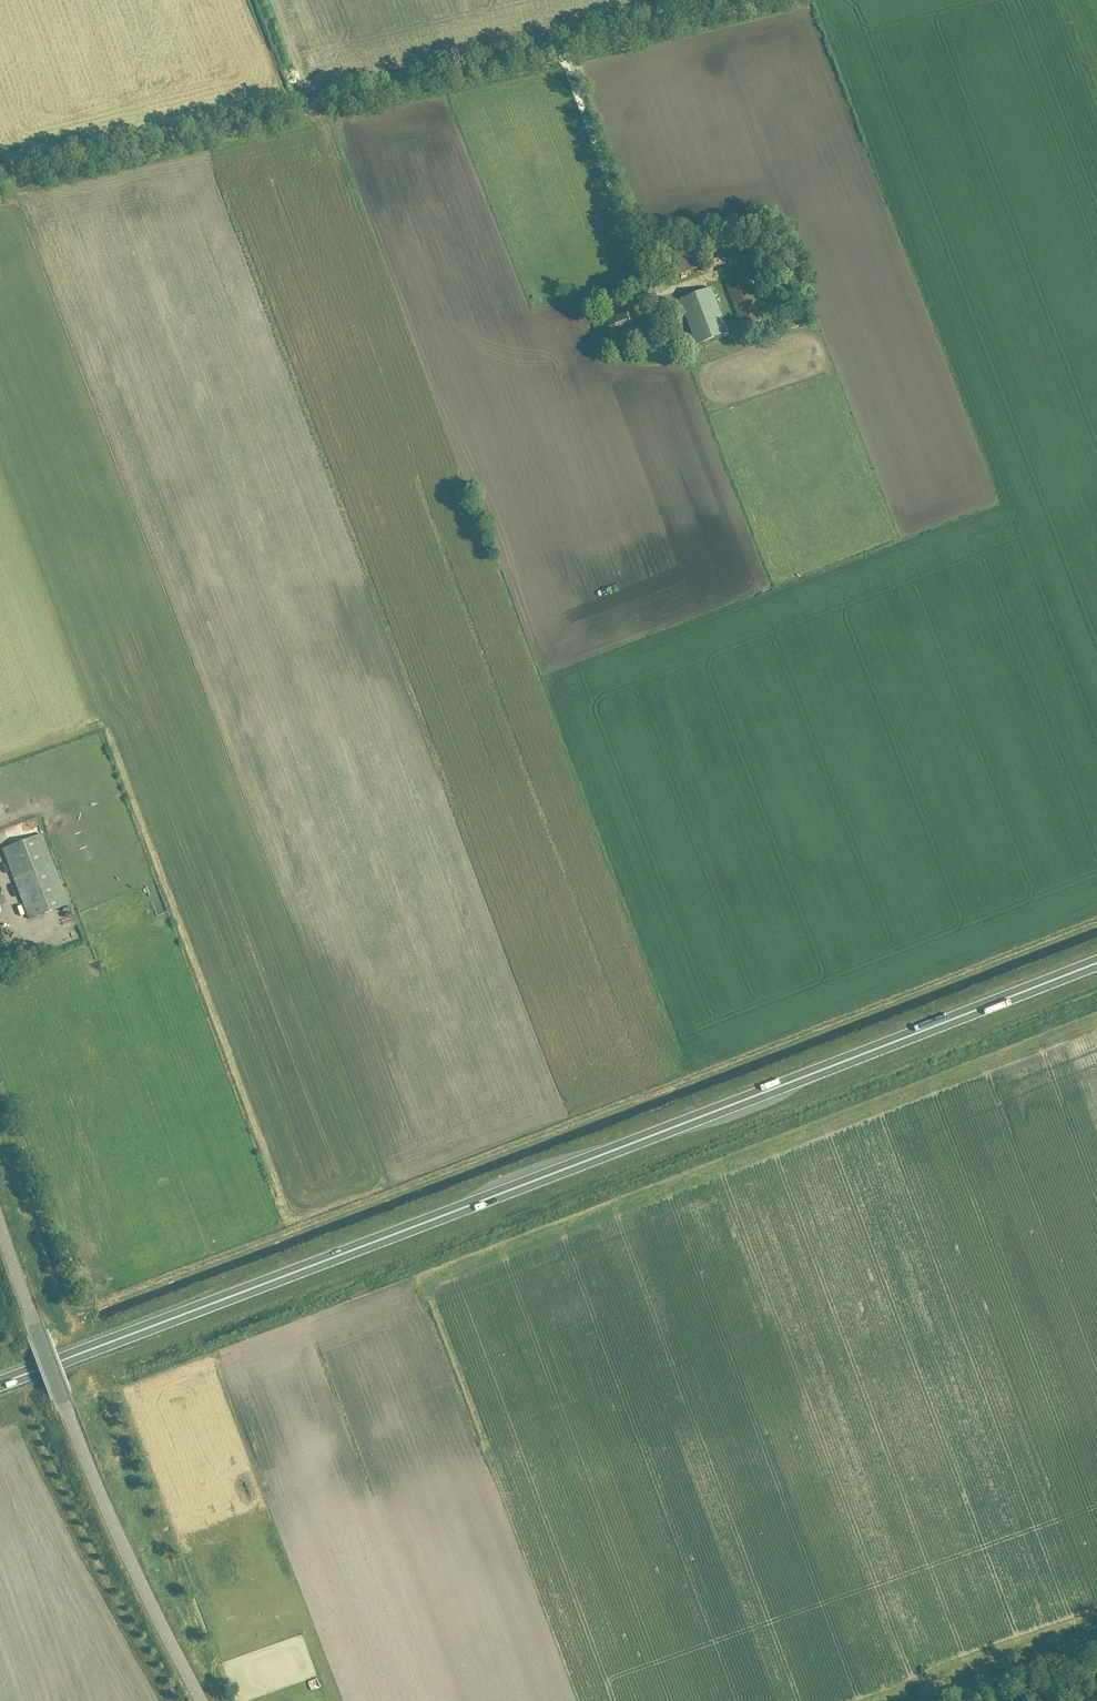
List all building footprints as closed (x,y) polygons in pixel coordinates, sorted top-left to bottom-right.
[(748,240),(751,249),(771,242),(768,233),(748,240)] [(761,320),(743,270),(724,277),(742,327),(761,320)] [(680,300),(696,344),(728,332),(711,289),(680,300)] [(633,311),(606,321),(612,335),(624,330),(627,338),(641,333),(633,311)] [(793,320),(797,328),(810,322),(806,314),(793,320)] [(667,353),(662,339),(648,344),(653,358),(667,353)] [(41,834),(4,849),(30,919),(68,905),(41,834)] [(70,909),(65,912),(72,925),(77,923),(70,909)] [(95,1292),(87,1294),(90,1304),(97,1302),(95,1292)]
